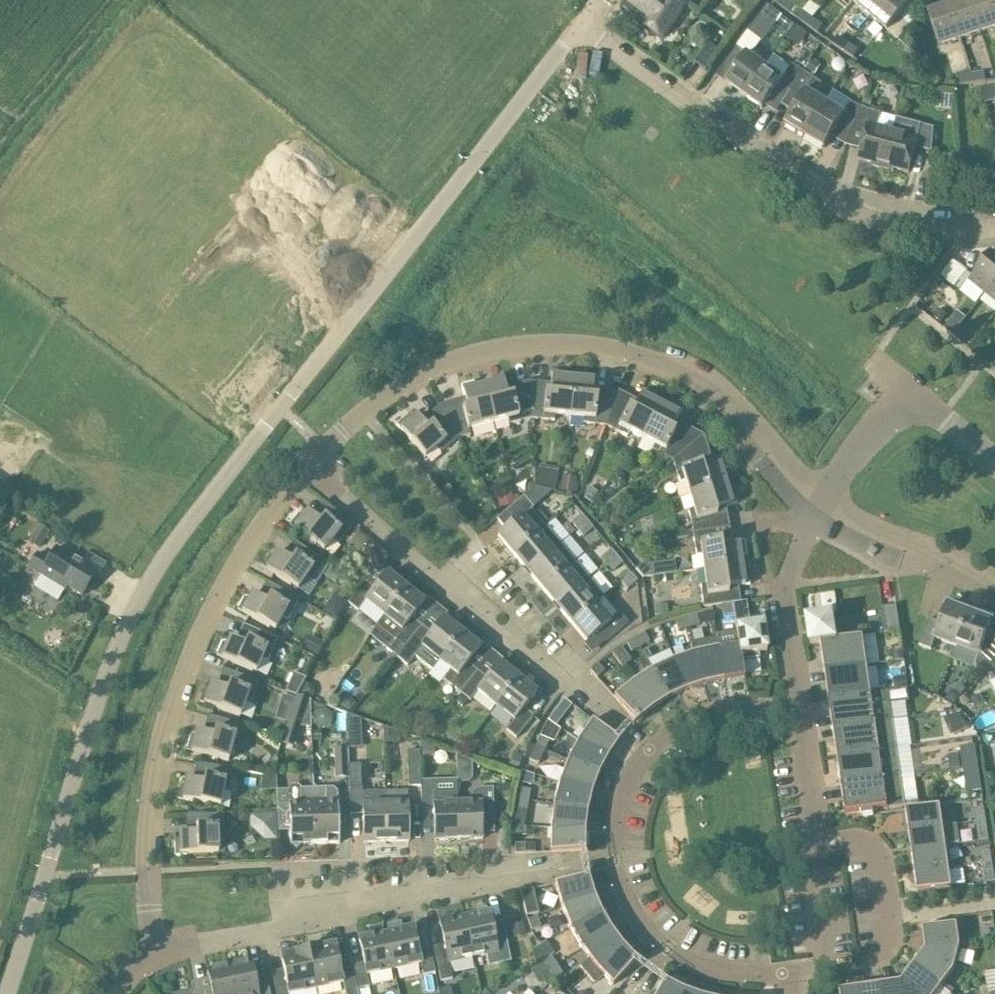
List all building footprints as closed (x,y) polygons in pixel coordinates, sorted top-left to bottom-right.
[(625,7),(663,39),(689,3),(685,0),(631,0),(625,7)] [(780,5),(790,13),(796,5),(789,0),(784,0),(780,5)] [(854,2),(871,16),(885,0),(856,0),(854,2)] [(871,16),(888,30),(901,40),(923,13),(911,3),(907,0),(885,0),(871,16)] [(949,5),(960,39),(981,32),(971,0),(966,0),(949,5)] [(981,32),(994,27),(994,5),(993,0),(971,0),(981,32)] [(749,31),(763,41),(783,15),(769,5),(749,31)] [(929,12),(940,46),(960,39),(949,5),(929,12)] [(804,10),(798,18),(808,25),(814,17),(804,10)] [(814,17),(808,25),(819,33),(824,25),(814,17)] [(839,35),(834,44),(844,51),(850,43),(839,35)] [(850,43),(844,51),(855,58),(860,50),(850,43)] [(727,82),(745,95),(766,66),(748,53),(727,82)] [(774,55),(766,66),(745,95),(763,108),(781,84),(791,91),(804,71),(794,64),(792,67),(774,55)] [(706,73),(713,64),(704,57),(697,66),(706,73)] [(807,67),(805,71),(814,77),(821,66),(812,59),(807,67)] [(804,71),(791,91),(802,98),(786,124),(806,136),(826,102),(814,96),(822,83),(815,78),(804,71)] [(985,72),(973,74),(974,83),(987,81),(985,72)] [(960,75),(961,85),(974,83),(973,74),(960,75)] [(907,88),(904,100),(911,102),(917,98),(919,91),(907,88)] [(867,94),(863,105),(869,107),(874,97),(867,94)] [(826,102),(806,136),(825,147),(840,122),(853,129),(862,107),(852,102),(845,114),(826,102)] [(862,107),(853,129),(866,133),(859,159),(873,163),(873,165),(884,168),(894,131),(878,127),(882,114),(872,111),(862,107)] [(894,131),(884,168),(894,171),(895,169),(909,173),(916,147),(933,152),(934,128),(922,124),(918,138),(894,131)] [(957,284),(963,289),(970,280),(986,293),(994,282),(994,256),(992,253),(975,274),(969,269),(957,284)] [(986,293),(994,301),(994,282),(986,293)] [(951,321),(945,329),(953,335),(959,327),(951,321)] [(959,327),(953,335),(961,341),(967,334),(959,327)] [(983,346),(977,353),(985,360),(991,352),(983,346)] [(985,360),(994,366),(994,364),(994,355),(991,352),(985,360)] [(551,389),(529,387),(532,419),(555,421),(555,415),(569,417),(573,379),(565,378),(565,373),(552,371),(551,389)] [(573,379),(569,417),(584,418),(583,424),(606,426),(615,396),(593,393),(595,376),(582,374),(582,379),(573,379)] [(492,384),(484,386),(494,423),(508,419),(509,425),(532,419),(529,387),(508,393),(503,375),(491,379),(492,384)] [(467,404),(444,410),(459,438),(471,435),(469,429),(494,423),(484,386),(476,388),(474,383),(462,386),(467,404)] [(615,396),(606,426),(627,437),(630,432),(642,438),(660,404),(653,401),(655,396),(643,390),(635,406),(615,396)] [(660,404),(642,438),(655,445),(653,450),(673,461),(699,439),(673,426),(682,410),(670,404),(668,408),(660,404)] [(426,425),(422,421),(418,416),(413,419),(408,417),(397,426),(405,435),(425,458),(437,449),(441,453),(459,438),(444,410),(426,425)] [(699,439),(673,461),(680,483),(686,481),(690,495),(726,484),(724,476),(729,474),(725,462),(708,467),(699,439)] [(558,468),(540,465),(537,484),(555,487),(558,468)] [(562,475),(560,489),(574,492),(576,477),(562,475)] [(620,475),(616,477),(616,482),(620,484),(624,482),(624,477),(620,475)] [(5,501),(14,486),(0,477),(0,499),(5,501)] [(726,484),(690,495),(694,509),(688,511),(691,521),(693,533),(724,529),(720,508),(737,503),(734,491),(729,492),(726,484)] [(589,485),(584,496),(591,501),(598,491),(589,485)] [(510,492),(497,496),(501,508),(514,504),(510,492)] [(524,497),(497,520),(505,530),(498,536),(513,554),(545,527),(531,510),(534,508),(524,497)] [(299,515),(290,525),(324,552),(334,540),(338,544),(353,525),(324,502),(313,516),(308,511),(305,516),(299,515)] [(582,515),(572,523),(578,530),(588,521),(582,515)] [(605,519),(598,525),(605,534),(606,533),(613,528),(605,519)] [(27,538),(38,545),(50,528),(38,520),(27,538)] [(588,521),(578,530),(583,537),(593,528),(588,521)] [(545,527),(513,554),(528,572),(560,545),(545,527)] [(724,529),(693,533),(696,556),(702,555),(704,570),(742,564),(741,556),(746,555),(744,542),(727,545),(724,529)] [(373,560),(381,551),(359,534),(352,543),(373,560)] [(284,555),(279,551),(276,556),(269,555),(262,566),(308,597),(316,584),(312,581),(325,561),(294,540),(284,555)] [(560,545),(528,572),(542,589),(575,562),(560,545)] [(37,554),(28,567),(39,574),(34,582),(49,591),(54,583),(67,591),(69,588),(82,596),(88,586),(96,573),(56,548),(48,561),(37,554)] [(601,558),(607,565),(617,556),(611,550),(601,558)] [(617,556),(607,565),(613,572),(623,563),(617,556)] [(575,562),(542,589),(557,607),(589,580),(575,562)] [(644,563),(636,570),(643,578),(655,577),(644,563)] [(742,564),(704,570),(706,584),(701,585),(704,608),(722,605),(733,604),(735,603),(733,587),(750,585),(748,572),(743,573),(742,564)] [(366,602),(384,616),(394,604),(406,588),(388,574),(376,589),(366,581),(348,603),(358,611),(366,602)] [(632,574),(622,582),(627,589),(638,581),(632,574)] [(589,580),(557,607),(572,624),(596,604),(604,597),(589,580)] [(244,598),(238,610),(276,630),(283,617),(288,620),(299,599),(267,581),(259,597),(253,593),(250,598),(244,598)] [(394,604),(384,616),(375,627),(393,641),(387,649),(397,657),(404,648),(422,626),(412,618),(424,603),(406,588),(394,604)] [(812,611),(837,609),(836,590),(811,591),(812,611)] [(329,600),(323,609),(336,618),(342,609),(329,600)] [(735,603),(733,604),(734,613),(736,628),(738,645),(739,645),(741,655),(742,661),(759,658),(758,653),(767,651),(763,624),(749,626),(745,602),(735,603)] [(930,618),(920,645),(932,649),(936,638),(958,646),(964,631),(972,608),(955,602),(954,607),(948,604),(941,623),(930,618)] [(611,622),(596,604),(572,624),(595,652),(628,624),(620,614),(611,622)] [(667,604),(653,606),(654,616),(668,614),(667,604)] [(733,604),(722,605),(723,606),(724,615),(734,613),(733,604)] [(885,633),(901,630),(897,605),(881,607),(885,633)] [(958,646),(979,654),(975,666),(987,670),(994,661),(994,643),(986,639),(992,621),(987,619),(989,614),(972,608),(964,631),(958,646)] [(811,645),(822,643),(838,640),(850,638),(848,621),(836,623),(835,614),(808,618),(811,645)] [(697,616),(687,618),(689,628),(699,625),(697,616)] [(677,621),(679,631),(689,628),(687,618),(677,621)] [(422,626),(404,648),(414,656),(422,647),(440,661),(462,633),(444,619),(432,634),(422,626)] [(222,643),(217,655),(256,673),(263,659),(268,661),(278,639),(244,624),(237,640),(231,638),(228,643),(222,643)] [(462,633),(440,661),(451,670),(443,679),(460,693),(478,671),(468,663),(480,648),(462,633)] [(645,633),(636,638),(641,647),(650,642),(645,633)] [(309,636),(303,648),(317,655),(323,643),(309,636)] [(822,643),(826,671),(868,665),(864,636),(850,638),(838,640),(822,643)] [(636,638),(627,644),(632,652),(641,647),(636,638)] [(739,645),(738,645),(719,648),(723,681),(745,678),(742,661),(741,655),(739,645)] [(621,647),(612,653),(623,668),(632,661),(621,647)] [(719,648),(696,652),(705,685),(723,681),(719,648)] [(905,649),(896,651),(897,660),(906,659),(905,649)] [(696,652),(674,660),(686,691),(705,685),(696,652)] [(674,660),(653,669),(669,699),(686,691),(674,660)] [(478,671),(460,693),(468,699),(470,701),(478,692),(496,706),(518,679),(500,664),(488,679),(478,671)] [(598,664),(590,671),(597,678),(605,671),(598,664)] [(868,665),(826,671),(830,700),(872,694),(868,665)] [(204,690),(200,702),(241,716),(246,702),(251,704),(259,681),(224,669),(218,686),(212,684),(210,689),(204,690)] [(653,669),(633,682),(653,709),(669,699),(653,669)] [(315,696),(325,679),(313,672),(303,689),(315,696)] [(295,673),(287,691),(298,694),(306,678),(295,673)] [(906,675),(894,677),(895,687),(908,685),(906,675)] [(518,679),(496,706),(514,721),(506,730),(517,738),(534,717),(524,709),(537,693),(518,679)] [(633,682),(614,697),(637,722),(653,709),(633,682)] [(872,694),(830,700),(835,728),(876,722),(892,720),(890,704),(910,701),(908,688),(888,691),(872,694)] [(954,689),(947,698),(957,704),(963,695),(954,689)] [(460,693),(455,700),(462,706),(468,699),(460,693)] [(283,694),(279,706),(291,709),(295,697),(283,694)] [(297,695),(289,721),(301,725),(302,723),(311,726),(311,723),(311,716),(311,700),(297,695)] [(565,699),(559,707),(548,720),(556,727),(573,705),(565,699)] [(344,702),(340,706),(349,713),(356,705),(352,701),(344,702)] [(315,712),(311,716),(311,723),(319,728),(327,728),(332,722),(331,714),(325,708),(324,710),(320,709),(315,712)] [(958,710),(945,716),(953,733),(969,726),(958,710)] [(351,715),(347,713),(348,749),(363,748),(362,718),(351,715)] [(190,738),(187,750),(229,762),(233,747),(239,748),(245,725),(209,716),(204,733),(198,731),(196,736),(190,738)] [(592,720),(579,740),(608,758),(619,742),(620,741),(592,720)] [(892,720),(835,728),(839,757),(897,748),(892,720)] [(400,729),(383,723),(384,740),(400,740),(400,729)] [(540,737),(536,746),(545,750),(549,741),(540,737)] [(579,740),(568,761),(599,775),(608,758),(579,740)] [(959,743),(963,768),(978,765),(974,741),(959,743)] [(545,750),(536,746),(532,756),(541,760),(545,750)] [(334,749),(335,776),(349,776),(349,765),(348,765),(347,748),(334,749)] [(897,748),(839,757),(843,785),(901,777),(897,748)] [(408,751),(409,787),(421,787),(421,785),(420,751),(408,751)] [(515,751),(509,768),(519,771),(524,754),(515,751)] [(471,760),(456,754),(457,767),(471,766),(471,760)] [(568,761),(560,782),(592,793),(599,775),(568,761)] [(233,769),(196,763),(193,781),(187,779),(186,785),(180,787),(178,800),(221,807),(223,792),(229,793),(233,769)] [(349,765),(349,776),(349,789),(362,788),(361,764),(349,765)] [(978,765),(963,768),(966,789),(981,787),(978,765)] [(260,774),(260,790),(274,790),(274,775),(260,774)] [(901,777),(843,785),(847,814),(863,812),(863,816),(875,815),(874,810),(889,808),(889,806),(905,804),(901,777)] [(560,782),(554,805),(588,811),(592,793),(560,782)] [(277,805),(289,805),(290,845),(315,844),(314,803),(313,788),(302,789),(298,785),(291,785),(288,788),(288,790),(277,791),(277,805)] [(421,785),(421,787),(422,809),(434,809),(435,841),(459,840),(458,808),(458,804),(458,792),(434,793),(433,785),(421,785)] [(470,803),(458,804),(458,808),(459,840),(483,839),(482,812),(494,811),(493,787),(481,788),(477,789),(473,792),(470,796),(470,800),(470,803)] [(333,788),(313,788),(314,803),(315,844),(340,843),(338,792),(333,788)] [(521,788),(519,798),(529,800),(531,790),(521,788)] [(408,791),(385,792),(387,842),(409,841),(408,803),(408,791)] [(362,793),(363,804),(364,843),(387,842),(385,792),(362,793)] [(519,798),(518,809),(527,810),(529,800),(519,798)] [(554,805),(551,828),(585,830),(588,811),(554,805)] [(907,810),(910,831),(944,826),(941,805),(907,810)] [(985,810),(976,811),(977,821),(987,820),(985,810)] [(499,811),(499,822),(509,822),(509,812),(499,811)] [(223,814),(186,815),(187,833),(180,833),(180,838),(175,842),(175,855),(187,855),(187,854),(218,853),(218,838),(224,838),(223,814)] [(276,814),(250,815),(250,827),(264,840),(277,840),(276,814)] [(182,817),(169,816),(169,830),(181,831),(182,817)] [(987,820),(977,821),(978,831),(988,830),(987,820)] [(954,825),(944,826),(910,831),(913,851),(947,846),(957,845),(954,825)] [(522,827),(522,836),(530,837),(531,827),(525,827),(522,827)] [(551,828),(551,852),(585,851),(585,850),(585,830),(551,828)] [(516,854),(526,853),(525,844),(515,844),(516,854)] [(947,846),(913,851),(916,871),(950,866),(947,846)] [(982,852),(983,861),(993,860),(991,850),(982,852)] [(983,861),(984,871),(986,883),(994,882),(994,875),(994,870),(993,860),(983,861)] [(950,866),(916,871),(919,892),(953,887),(950,866)] [(589,876),(555,884),(562,907),(594,896),(589,877),(589,876)] [(534,889),(521,892),(527,916),(539,913),(534,889)] [(594,896),(562,907),(571,928),(602,913),(594,896)] [(478,914),(464,917),(470,944),(473,957),(486,954),(489,966),(499,964),(511,961),(506,937),(495,939),(489,912),(488,912),(487,908),(477,910),(478,914)] [(602,913),(571,928),(583,949),(611,930),(602,913)] [(470,944),(464,917),(440,922),(446,949),(435,952),(441,981),(453,979),(449,962),(473,957),(470,944)] [(538,917),(528,920),(532,930),(541,927),(538,917)] [(523,921),(511,924),(514,936),(526,934),(523,921)] [(390,933),(386,933),(394,969),(421,963),(423,975),(435,972),(431,949),(419,951),(414,928),(402,930),(400,923),(388,925),(390,933)] [(924,929),(927,949),(961,945),(958,924),(924,929)] [(364,963),(352,965),(357,988),(369,986),(367,975),(394,969),(386,933),(383,934),(382,927),(369,929),(371,937),(359,939),(364,963)] [(611,930),(583,949),(588,956),(579,964),(583,968),(588,974),(623,945),(611,930)] [(991,931),(981,932),(983,942),(993,940),(991,931)] [(546,940),(535,948),(542,960),(554,951),(546,940)] [(308,950),(316,989),(343,983),(346,993),(358,993),(357,988),(352,965),(340,967),(336,944),(308,950)] [(623,945),(588,974),(594,981),(603,974),(613,985),(637,960),(636,959),(623,945)] [(927,949),(915,966),(942,986),(954,970),(961,945),(927,949)] [(316,989),(308,950),(281,955),(289,993),(292,993),(316,989)] [(544,962),(544,963),(549,971),(558,965),(552,956),(544,962)] [(230,966),(235,993),(271,993),(269,987),(257,990),(251,962),(230,966)] [(549,971),(544,963),(532,969),(539,982),(543,979),(547,985),(555,979),(549,971)] [(558,965),(549,971),(555,979),(563,974),(558,965)] [(230,966),(208,971),(213,993),(235,993),(230,966)] [(903,982),(918,993),(936,993),(942,986),(915,966),(903,982)] [(994,989),(994,969),(986,970),(988,990),(994,989)] [(683,990),(666,982),(665,981),(657,993),(681,993),(683,990)] [(882,985),(884,993),(918,993),(903,982),(882,985)] [(862,988),(863,993),(884,993),(882,985),(862,988)]
